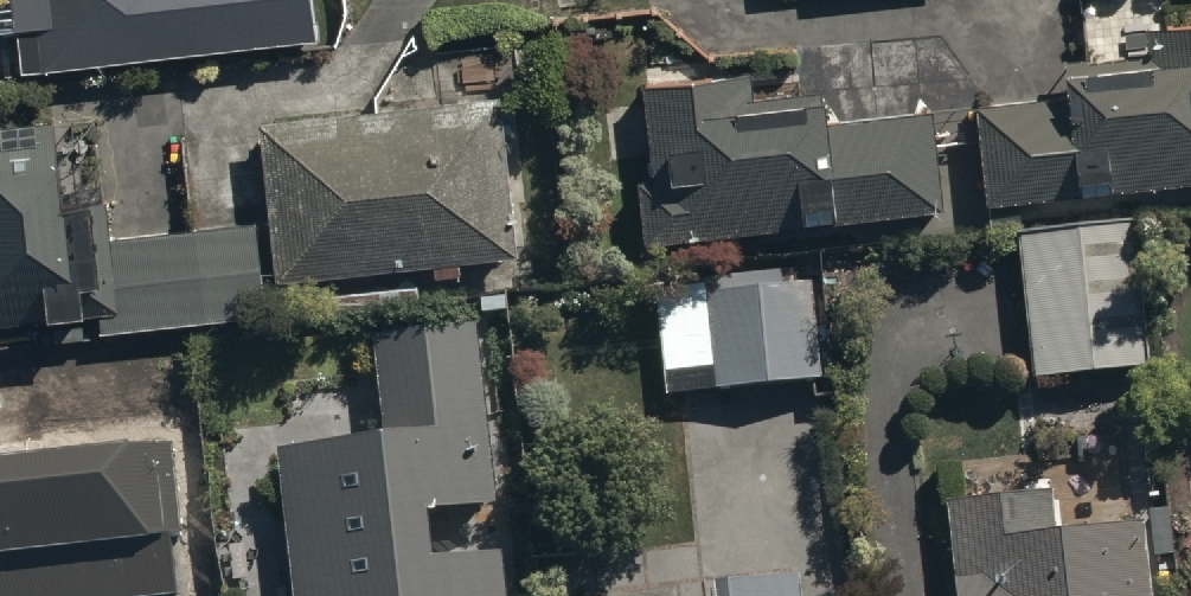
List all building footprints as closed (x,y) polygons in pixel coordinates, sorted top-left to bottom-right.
[(21,41),(24,81),(317,57),(313,0),(0,0),(0,43),(21,41)] [(985,214),(1190,192),(1190,30),(1143,35),(1147,68),(1058,77),(1060,102),(974,111),(985,214)] [(749,71),(641,81),(651,174),(637,175),(645,239),(941,207),(931,108),(827,119),(824,88),(752,96),(749,71)] [(270,210),(277,290),(434,276),(435,286),(462,284),(461,273),(520,268),(506,108),(262,129),(265,170),(243,172),(247,212),(270,210)] [(50,332),(50,336),(89,332),(89,326),(100,325),(101,338),(267,321),(257,226),(111,241),(108,211),(62,215),(54,130),(0,136),(0,337),(50,332)] [(1016,244),(1030,387),(1147,376),(1133,233),(1016,244)] [(714,378),(716,400),(814,391),(815,405),(831,403),(828,371),(821,372),(813,288),(658,303),(666,383),(714,378)] [(289,595),(504,595),(501,569),(440,575),(434,525),(494,519),(474,336),(374,347),(384,445),(274,457),(289,595)] [(0,455),(0,595),(176,595),(169,533),(179,532),(168,436),(0,455)] [(951,595),(1148,595),(1142,537),(1053,545),(1048,498),(943,508),(951,595)]
